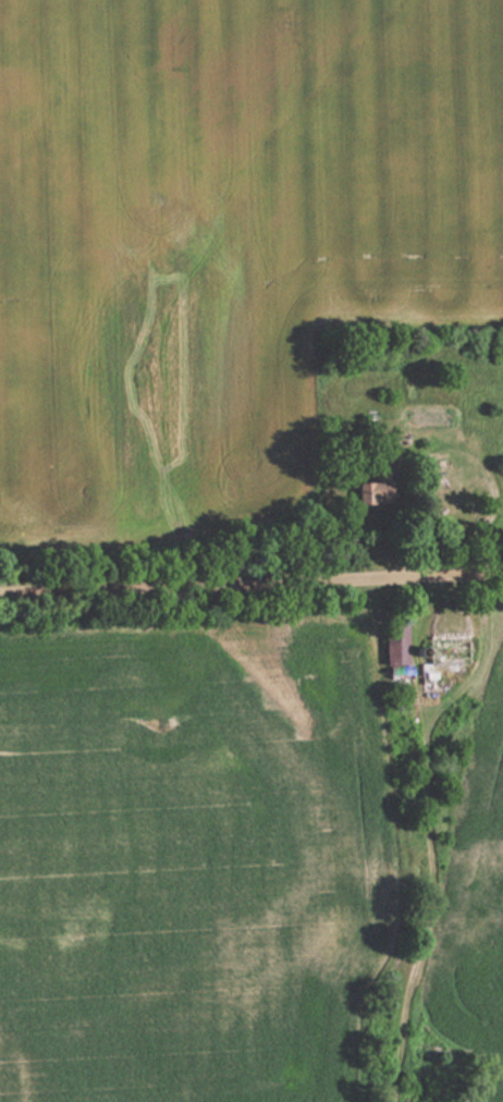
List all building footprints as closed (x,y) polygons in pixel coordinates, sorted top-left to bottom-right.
[(376,477),(393,476),(393,456),(376,456),(376,477)] [(358,502),(391,502),(391,481),(358,481),(358,502)] [(408,664),(408,623),(385,623),(385,664),(408,664)]
